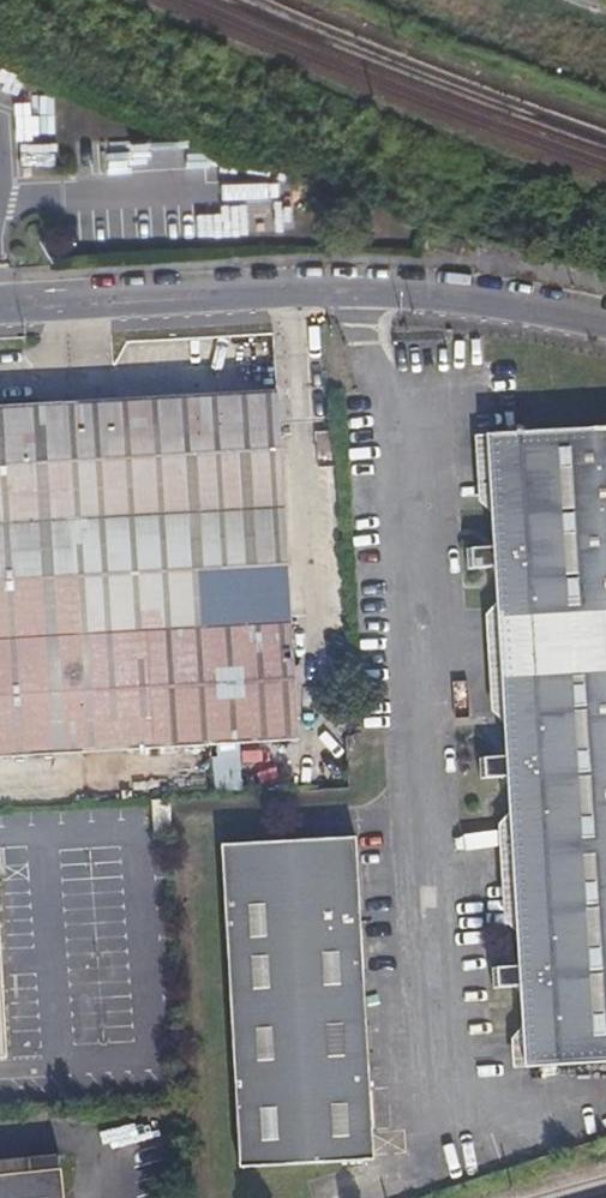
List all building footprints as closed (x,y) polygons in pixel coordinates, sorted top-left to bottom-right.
[(301,740),(280,392),(0,408),(0,758),(301,740)] [(524,971),(501,972),(502,994),(526,992),(530,1070),(605,1066),(605,430),(493,436),(499,550),(475,551),(477,573),(500,572),(511,760),(488,762),(489,782),(513,781),(524,971)] [(173,798),(158,799),(160,828),(175,827),(173,798)] [(364,1130),(374,1129),(368,1028),(357,1028),(354,970),(365,970),(358,837),(224,845),(240,1166),(365,1157),(364,1130)] [(368,1028),(365,970),(354,970),(357,1028),(368,1028)] [(375,1157),(374,1129),(364,1130),(365,1157),(375,1157)] [(56,1165),(0,1169),(0,1197),(59,1197),(56,1165)]
